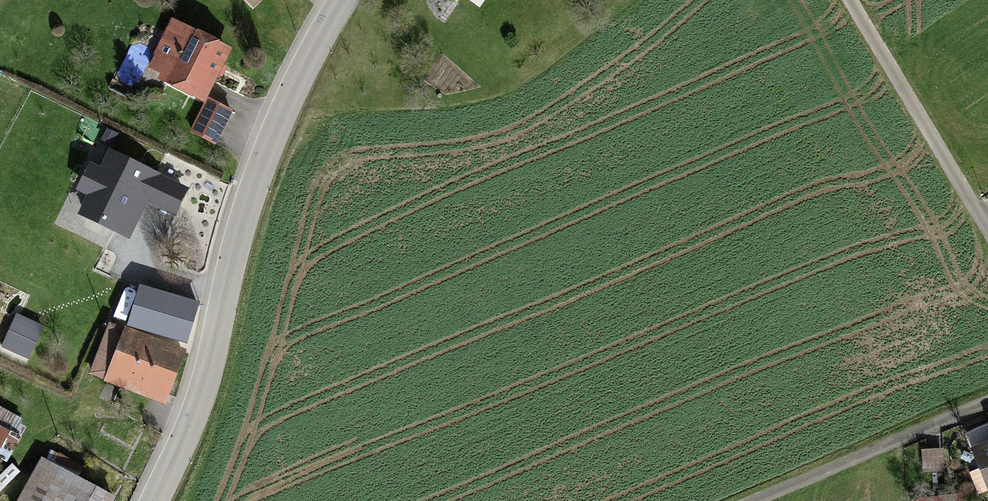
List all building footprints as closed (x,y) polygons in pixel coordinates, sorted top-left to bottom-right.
[(183,25),(158,76),(200,97),(226,46),(183,25)] [(85,195),(77,213),(127,237),(145,200),(175,214),(187,188),(110,151),(102,168),(88,161),(74,190),(85,195)] [(195,305),(140,288),(130,322),(184,339),(195,305)] [(180,350),(105,325),(87,380),(162,404),(180,350)] [(33,416),(0,394),(0,466),(33,416)] [(987,489),(987,441),(971,448),(987,489)] [(19,500),(103,500),(112,481),(44,448),(19,500)] [(917,499),(917,500),(983,500),(982,490),(917,499)]
